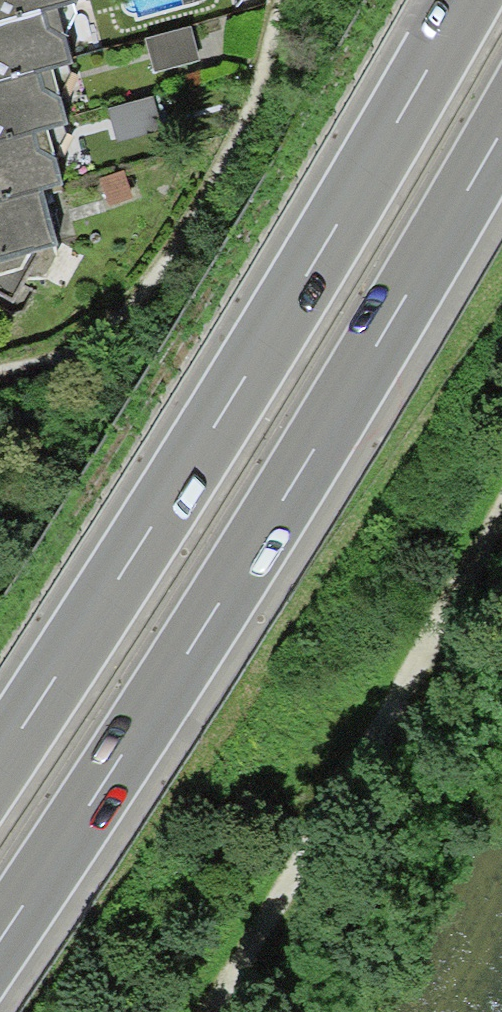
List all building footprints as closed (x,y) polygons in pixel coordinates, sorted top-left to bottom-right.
[(65,272),(81,0),(0,0),(0,284),(65,272)]
